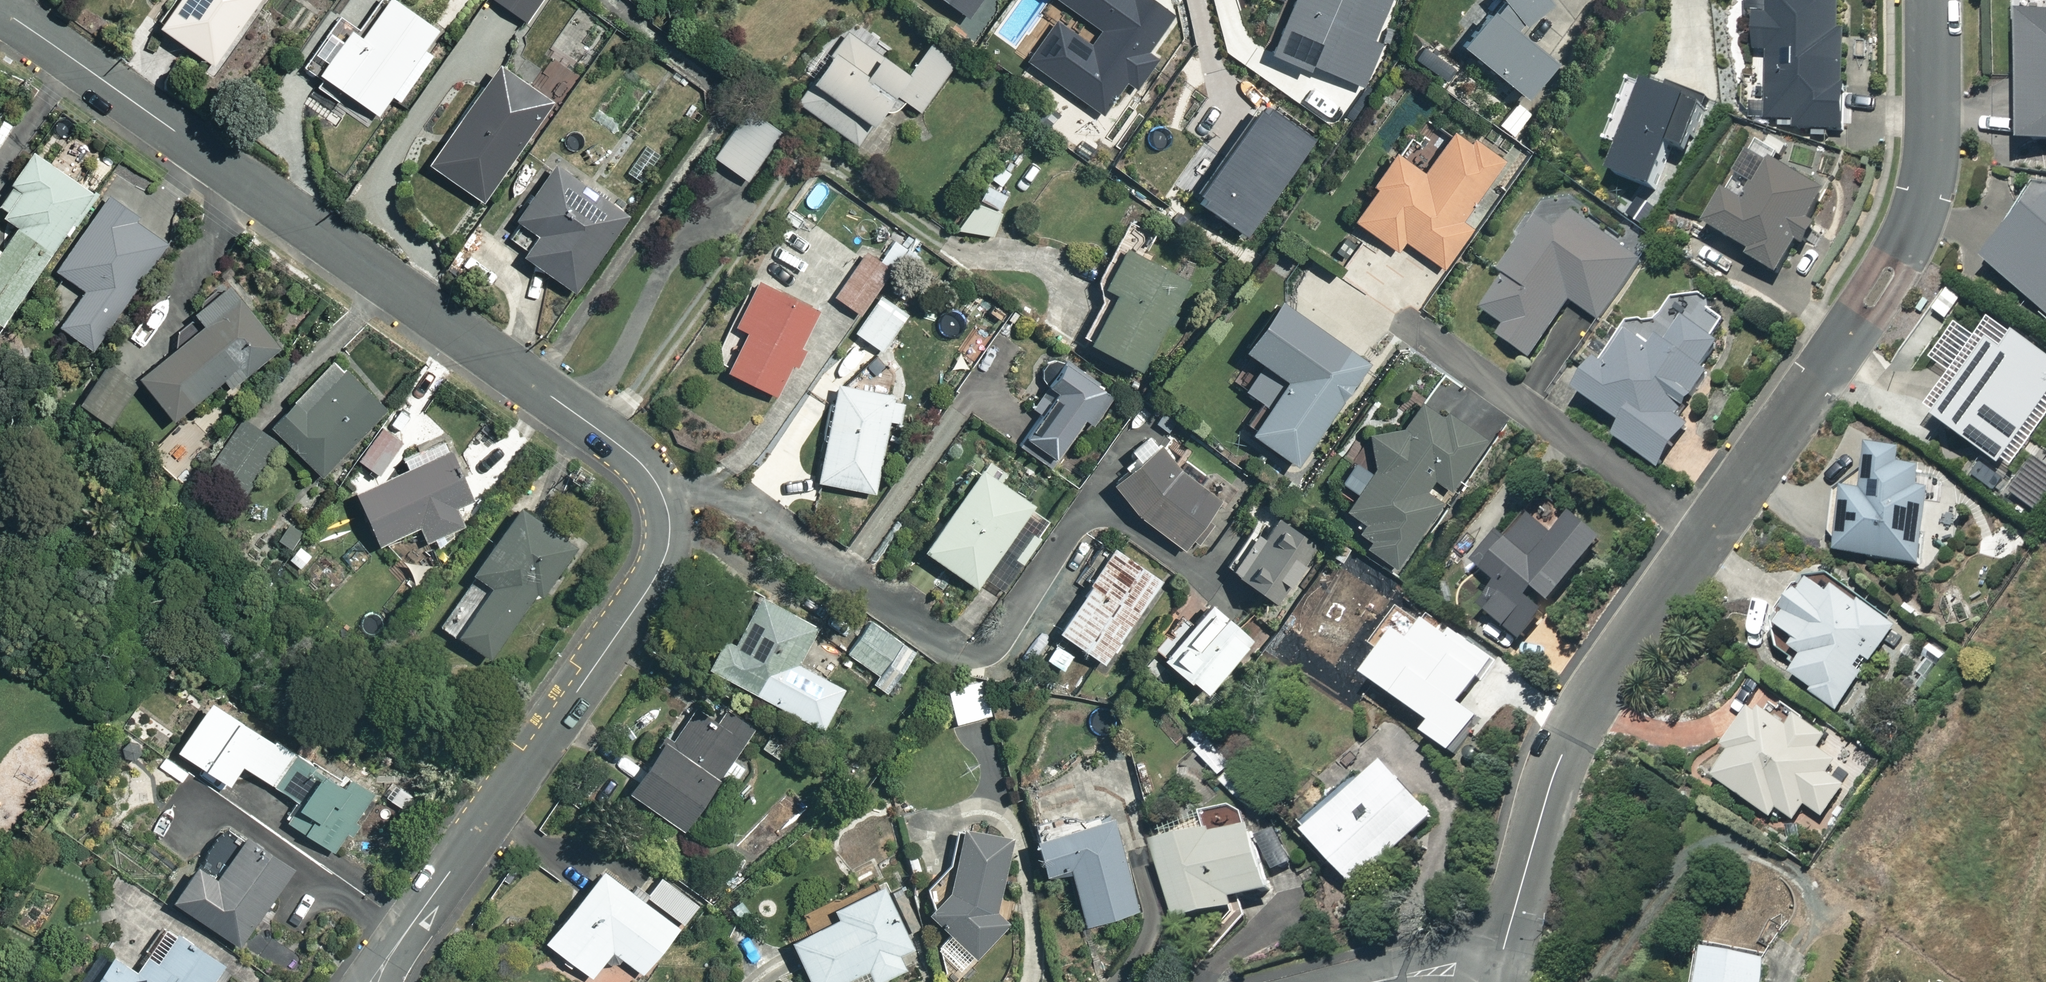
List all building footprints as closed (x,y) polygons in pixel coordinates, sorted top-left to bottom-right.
[(164,34),(219,71),(267,0),(187,0),(164,34)] [(354,35),(324,80),(381,116),(439,28),(396,0),(367,44),(354,35)] [(529,25),(547,0),(496,0),(529,25)] [(1094,28),(1086,40),(1050,15),(1020,56),(1111,120),(1134,88),(1142,94),(1163,65),(1155,59),(1181,21),(1152,0),(1054,0),(1094,28)] [(1260,55),(1368,98),(1389,48),(1382,45),(1400,0),(1282,0),(1260,55)] [(1460,50),(1533,106),(1558,64),(1521,37),(1554,12),(1545,0),(1500,0),(1498,1),(1460,50)] [(1761,58),(1775,57),(1777,127),(1848,125),(1846,0),(1775,0),(1775,21),(1760,21),(1761,58)] [(855,27),(800,104),(853,142),(867,123),(877,131),(897,102),(918,117),(954,66),(930,49),(905,83),(885,69),(895,55),(855,27)] [(2029,30),(2032,158),(2045,158),(2045,30),(2029,30)] [(432,172),(488,210),(559,103),(502,66),(432,172)] [(1620,182),(1676,200),(1706,109),(1650,91),(1620,182)] [(1530,114),(1515,101),(1496,124),(1511,137),(1530,114)] [(758,102),(715,159),(751,186),(794,129),(758,102)] [(1256,103),(1190,197),(1242,233),(1308,139),(1256,103)] [(1357,229),(1398,258),(1407,244),(1448,272),(1479,228),(1465,218),(1508,156),(1478,135),(1471,144),(1455,133),(1425,177),(1397,158),(1374,191),(1381,196),(1357,229)] [(4,316),(96,188),(31,141),(0,184),(0,210),(17,222),(0,246),(0,314),(4,316)] [(1824,191),(1770,159),(1743,204),(1723,192),(1704,223),(1750,250),(1746,257),(1776,274),(1796,240),(1801,243),(1813,222),(1808,218),(1824,191)] [(526,265),(580,299),(635,215),(561,167),(521,229),(541,242),(526,265)] [(165,242),(103,196),(52,266),(83,288),(57,324),(89,348),(165,242)] [(1988,268),(2045,319),(2045,202),(1988,268)] [(1503,343),(1533,357),(1571,301),(1607,325),(1650,261),(1584,216),(1567,241),(1543,225),(1506,279),(1516,285),(1493,319),(1511,331),(1503,343)] [(1117,300),(1092,348),(1145,375),(1192,286),(1124,250),(1102,292),(1117,300)] [(866,255),(833,298),(861,319),(893,276),(866,255)] [(137,369),(171,411),(220,372),(229,383),(280,341),(225,275),(188,305),(200,318),(137,369)] [(732,383),(785,404),(822,310),(756,284),(737,332),(750,337),(732,383)] [(860,335),(882,351),(909,315),(886,299),(860,335)] [(1583,401),(1671,461),(1748,350),(1699,316),(1668,360),(1665,358),(1644,344),(1621,377),(1607,367),(1583,401)] [(2011,334),(2000,350),(1986,340),(1932,417),(1998,464),(2045,396),(2045,359),(2011,334)] [(1292,385),(1251,442),(1296,473),(1370,371),(1325,339),(1314,353),(1295,340),(1273,371),(1292,385)] [(334,349),(268,416),(325,471),(390,404),(334,349)] [(131,379),(106,363),(80,401),(105,417),(131,379)] [(1028,446),(1068,471),(1114,397),(1059,363),(1045,387),(1059,396),(1028,446)] [(835,386),(817,484),(878,495),(891,426),(902,428),(907,399),(835,386)] [(1372,547),(1367,554),(1392,572),(1441,505),(1428,495),(1438,482),(1448,490),(1485,439),(1432,400),(1348,515),(1368,529),(1361,539),(1372,547)] [(241,412),(204,465),(243,492),(280,440),(241,412)] [(356,482),(378,537),(419,519),(428,538),(465,522),(454,498),(473,490),(451,440),(356,482)] [(1171,443),(1113,489),(1138,520),(1186,556),(1227,500),(1188,471),(1171,443)] [(1849,498),(1846,564),(1928,567),(1932,480),(1909,479),(1909,458),(1879,456),(1877,499),(1849,498)] [(983,475),(927,554),(978,590),(1034,511),(983,475)] [(443,620),(486,650),(534,582),(543,588),(576,541),(514,497),(469,562),(479,569),(443,620)] [(1512,594),(1493,617),(1532,650),(1617,551),(1553,497),(1488,574),(1512,594)] [(1252,532),(1226,572),(1283,609),(1323,548),(1279,519),(1265,541),(1252,532)] [(1116,553),(1061,636),(1108,667),(1164,585),(1116,553)] [(1800,682),(1840,711),(1899,629),(1826,577),(1784,635),(1816,659),(1800,682)] [(727,644),(711,675),(826,733),(847,690),(802,667),(822,629),(765,600),(740,650),(727,644)] [(1210,603),(1160,664),(1208,702),(1258,642),(1210,603)] [(911,651),(864,619),(837,658),(885,691),(911,651)] [(1070,654),(1051,641),(1040,659),(1059,671),(1070,654)] [(988,714),(979,677),(942,685),(950,723),(988,714)] [(284,815),(332,846),(374,782),(349,766),(343,775),(208,689),(173,743),(230,779),(243,758),(298,794),(284,815)] [(701,705),(634,797),(687,835),(754,742),(701,705)] [(1742,761),(1725,786),(1790,831),(1808,805),(1822,815),(1862,757),(1789,707),(1774,727),(1758,715),(1731,754),(1742,761)] [(1233,765),(1201,730),(1187,743),(1218,778),(1233,765)] [(1392,770),(1315,845),(1366,897),(1442,823),(1392,770)] [(1177,855),(1194,931),(1249,919),(1245,904),(1280,896),(1262,814),(1216,824),(1221,846),(1177,855)] [(1039,837),(1051,880),(1074,873),(1090,930),(1142,915),(1114,816),(1039,837)] [(168,893),(242,942),(298,857),(249,825),(218,871),(193,854),(168,893)] [(953,896),(932,919),(978,961),(1011,924),(999,909),(1012,839),(965,830),(953,896)] [(550,947),(596,980),(615,955),(649,979),(685,929),(605,871),(550,947)] [(815,981),(890,981),(910,971),(902,957),(916,950),(882,886),(834,911),(842,925),(796,949),(815,981)] [(91,981),(216,981),(230,960),(171,924),(145,966),(114,947),(91,981)] [(1773,960),(1709,955),(1707,981),(1769,981),(1773,960)]
